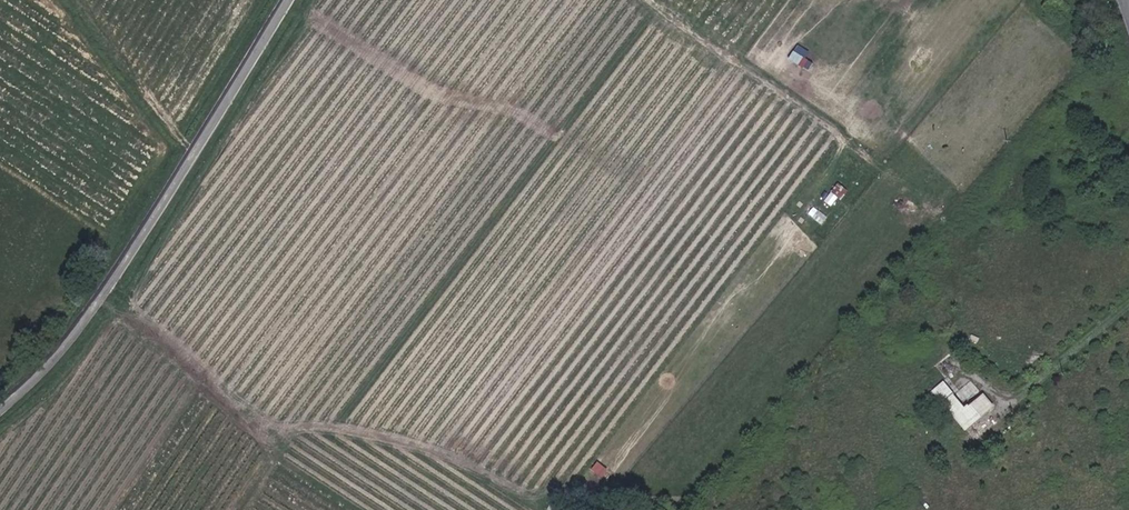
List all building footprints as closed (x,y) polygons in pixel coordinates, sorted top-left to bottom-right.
[(1060,3),(1058,0),(1048,0),(1044,3),(1051,11),(1060,3)] [(931,389),(942,402),(951,394),(941,382),(931,389)] [(965,429),(997,402),(986,391),(971,404),(968,402),(962,407),(951,394),(942,402),(965,429)]
